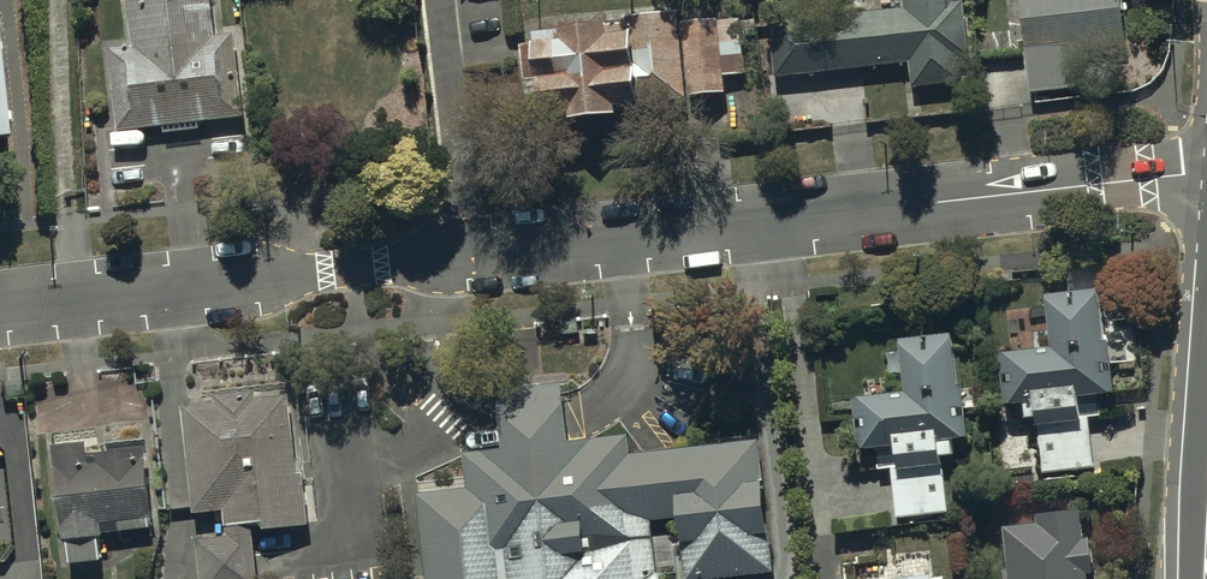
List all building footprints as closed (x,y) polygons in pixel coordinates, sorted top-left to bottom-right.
[(17,147),(5,40),(2,20),(0,0),(0,149),(17,147)] [(141,52),(214,43),(209,0),(135,0),(141,52)] [(779,83),(908,69),(911,94),(970,88),(962,10),(953,11),(952,0),(903,0),(905,14),(773,28),(779,83)] [(1029,99),(1131,87),(1121,0),(1018,0),(1029,99)] [(627,35),(533,45),(534,55),(521,56),(524,93),(535,92),(540,133),(563,130),(592,137),(618,127),(617,116),(726,104),(717,26),(681,30),(680,17),(626,23),(627,35)] [(241,116),(232,41),(214,43),(141,52),(118,54),(127,130),(241,116)] [(1098,298),(1046,304),(1047,314),(1032,315),(1034,333),(1047,332),(1050,357),(995,363),(1001,418),(1025,416),(1026,433),(1033,432),(1038,482),(1096,475),(1090,425),(1080,426),(1077,407),(1113,403),(1110,370),(1138,366),(1135,340),(1103,344),(1098,298)] [(958,399),(951,341),(900,348),(900,353),(886,354),(890,380),(901,379),(903,400),(852,407),(859,462),(893,458),(895,477),(891,478),(897,523),(947,517),(941,469),(955,467),(952,450),(970,448),(963,398),(958,399)] [(676,527),(682,578),(775,578),(757,443),(626,460),(624,442),(566,449),(558,389),(494,398),(502,453),(461,459),(465,494),(415,500),(426,578),(654,578),(648,531),(676,527)] [(252,542),(307,535),(289,400),(256,404),(255,396),(217,401),(218,411),(182,416),(196,520),(224,516),(228,543),(199,547),(203,578),(257,578),(252,542)] [(87,449),(53,453),(66,569),(105,565),(102,539),(133,535),(134,539),(152,537),(143,454),(88,460),(87,449)] [(1003,541),(1009,578),(1093,578),(1088,550),(1083,551),(1078,519),(1040,525),(1041,535),(1003,541)]
